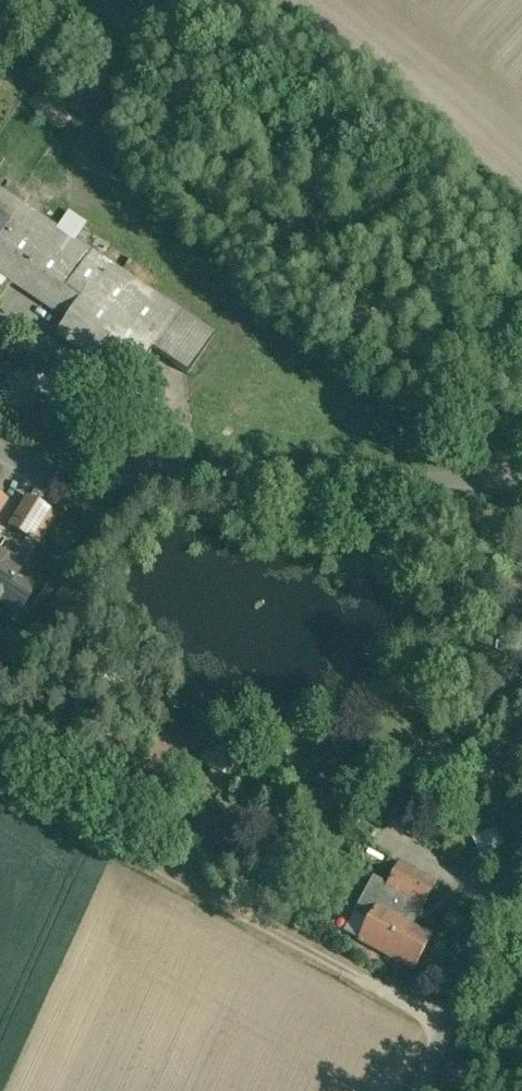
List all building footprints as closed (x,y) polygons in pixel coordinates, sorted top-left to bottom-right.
[(3,191),(0,195),(0,220),(9,226),(0,239),(0,272),(55,309),(93,252),(3,191)] [(9,226),(0,220),(0,239),(9,226)] [(93,252),(55,309),(69,319),(58,335),(130,385),(153,351),(181,311),(93,252)] [(181,311),(153,351),(188,374),(215,334),(181,311)] [(8,499),(0,494),(0,512),(8,499)] [(30,496),(11,527),(21,533),(38,543),(57,513),(30,496)] [(0,532),(0,600),(2,602),(2,601),(20,613),(32,595),(14,583),(32,556),(13,544),(15,542),(0,532)] [(38,543),(21,533),(15,542),(13,544),(32,556),(39,544),(38,543)] [(224,747),(212,766),(227,775),(239,756),(224,747)] [(399,864),(387,886),(375,880),(357,913),(370,920),(359,940),(415,970),(432,938),(413,927),(436,884),(399,864)]
